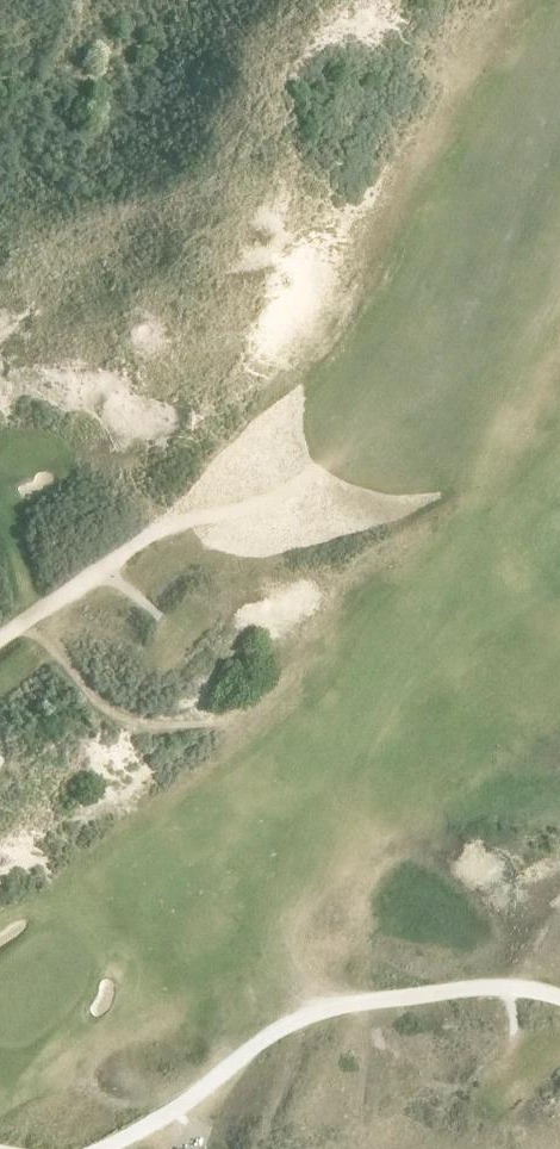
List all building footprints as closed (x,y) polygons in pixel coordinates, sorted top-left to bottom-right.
[(179,1148),(207,1148),(215,1125),(190,1116),(179,1148)]
